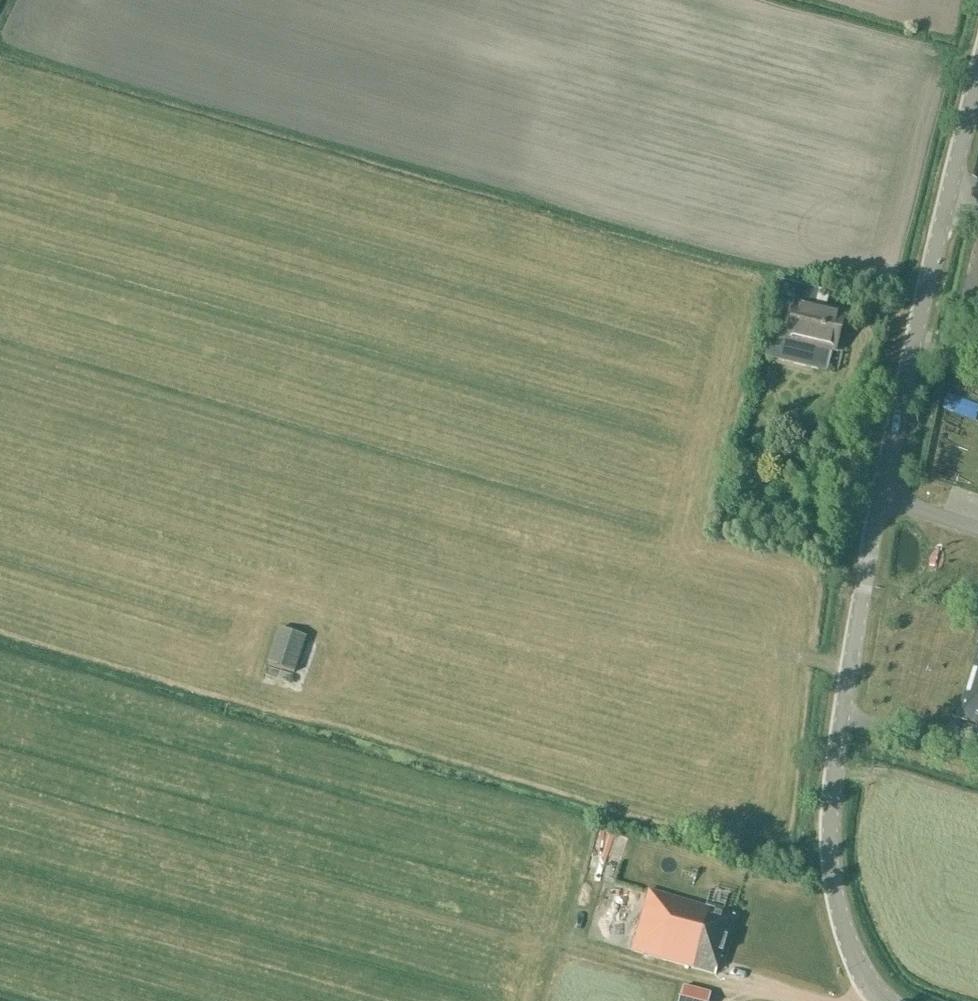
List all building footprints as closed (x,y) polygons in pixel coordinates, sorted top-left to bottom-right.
[(765,359),(827,374),(832,351),(834,352),(843,315),(825,310),(829,293),(777,281),(773,298),(778,300),(765,359)] [(274,630),(266,667),(295,673),(303,636),(274,630)] [(962,704),(957,719),(977,725),(977,652),(962,704)] [(722,960),(734,915),(648,890),(631,951),(715,975),(720,959),(722,960)] [(681,985),(677,1000),(708,1000),(710,993),(681,985)]
